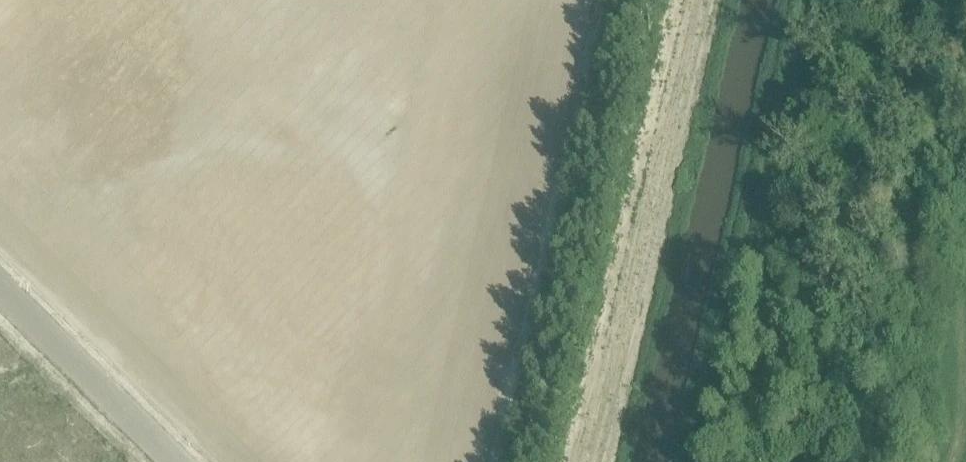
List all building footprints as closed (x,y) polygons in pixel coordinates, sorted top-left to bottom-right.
[(0,415),(0,461),(47,461),(0,415)]
